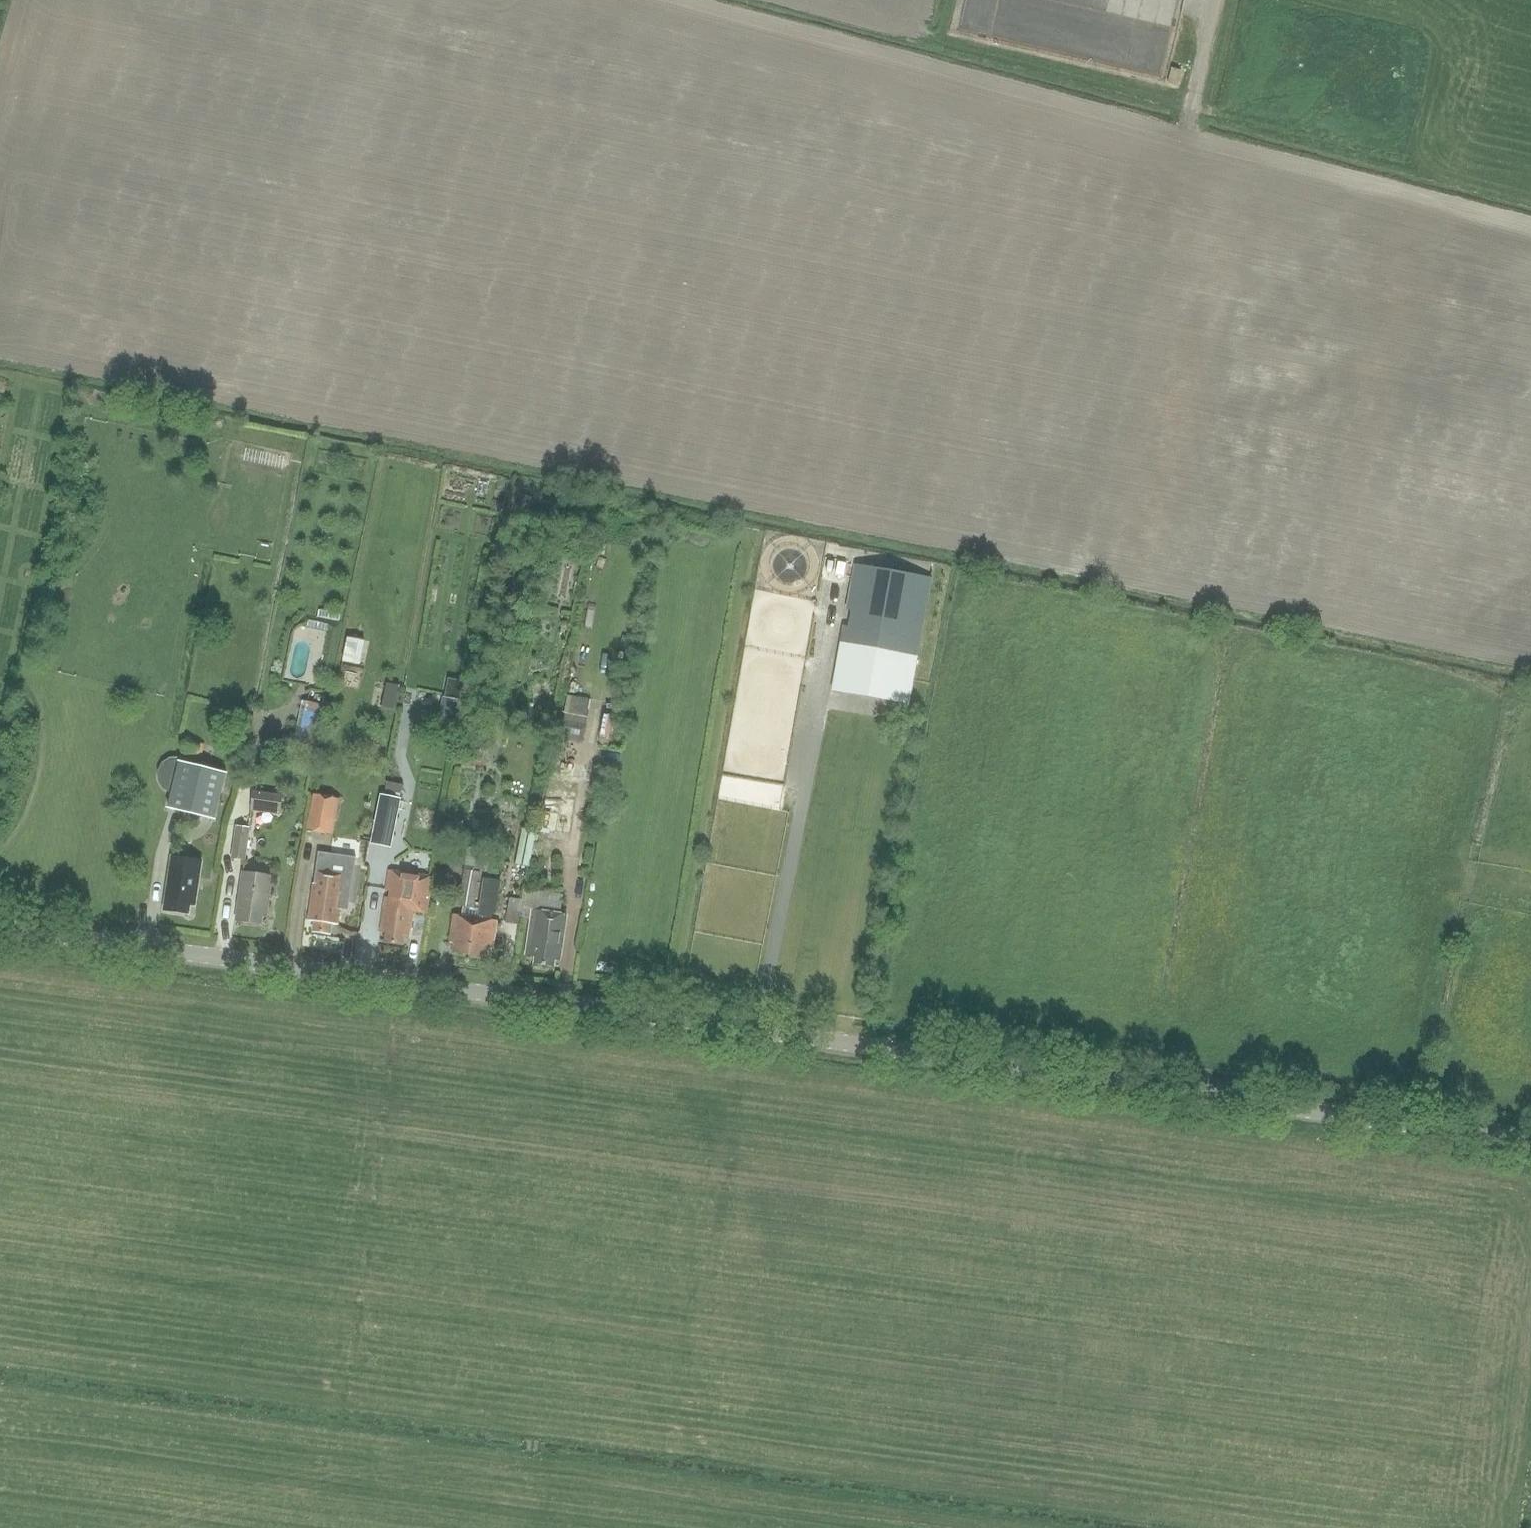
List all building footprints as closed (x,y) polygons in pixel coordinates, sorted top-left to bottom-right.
[(1168,84),(1178,87),(1182,71),(1172,69),(1168,84)] [(861,568),(843,671),(913,683),(931,580),(861,568)] [(360,665),(365,641),(348,638),(343,661),(360,665)] [(461,699),(465,681),(451,678),(447,696),(461,699)] [(395,710),(400,685),(387,683),(383,708),(395,710)] [(438,728),(460,733),(466,702),(444,697),(438,728)] [(291,734),(287,753),(317,759),(327,706),(303,701),(295,735),(291,734)] [(588,718),(566,714),(561,736),(584,740),(588,718)] [(216,820),(228,774),(181,762),(170,808),(216,820)] [(550,785),(544,828),(573,832),(578,789),(550,785)] [(281,811),(283,795),(254,791),(251,807),(281,811)] [(307,831),(333,836),(340,799),(314,794),(307,831)] [(371,844),(392,848),(402,799),(381,795),(371,844)] [(232,859),(246,861),(251,828),(237,826),(232,859)] [(516,864),(530,866),(537,832),(522,829),(516,864)] [(467,847),(464,868),(484,871),(487,850),(467,847)] [(318,852),(308,920),(316,921),(314,932),(332,935),(334,924),(339,925),(342,903),(348,904),(355,857),(318,852)] [(196,906),(202,862),(173,857),(166,911),(190,914),(191,905),(196,906)] [(267,918),(273,877),(270,877),(272,866),(251,863),(249,874),(244,873),(238,921),(262,925),(264,917),(267,918)] [(454,915),(450,943),(454,944),(453,952),(488,957),(489,948),(494,949),(498,921),(492,920),(494,912),(496,913),(501,881),(484,878),(479,909),(475,908),(481,872),(465,870),(459,905),(464,906),(462,916),(454,915)] [(410,937),(414,911),(428,914),(433,879),(391,873),(388,890),(396,892),(395,899),(387,897),(382,932),(388,933),(387,942),(404,945),(406,936),(410,937)] [(506,923),(519,925),(523,900),(510,898),(506,923)] [(561,960),(568,916),(534,911),(527,956),(537,958),(536,965),(555,968),(556,960),(561,960)]
